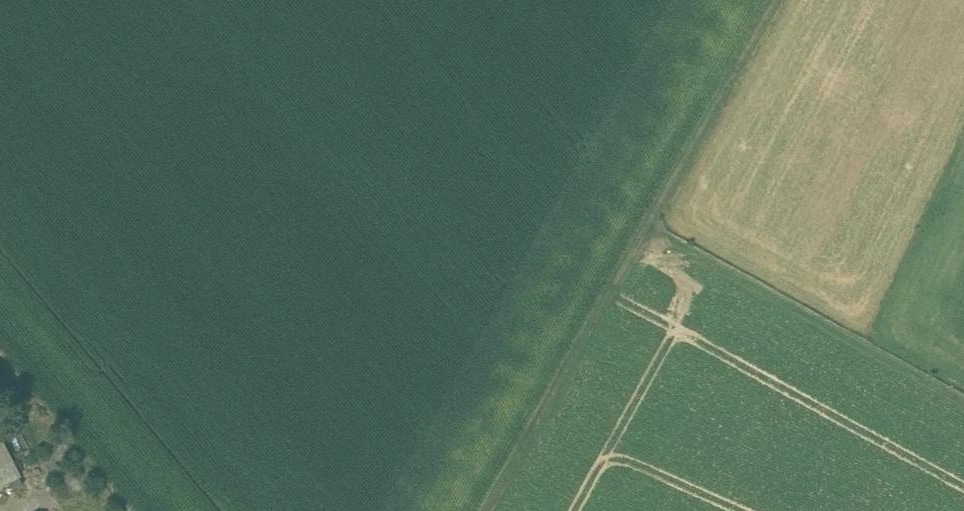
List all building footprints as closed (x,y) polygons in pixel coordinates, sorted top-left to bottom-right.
[(19,473),(0,437),(0,484),(19,473)]
